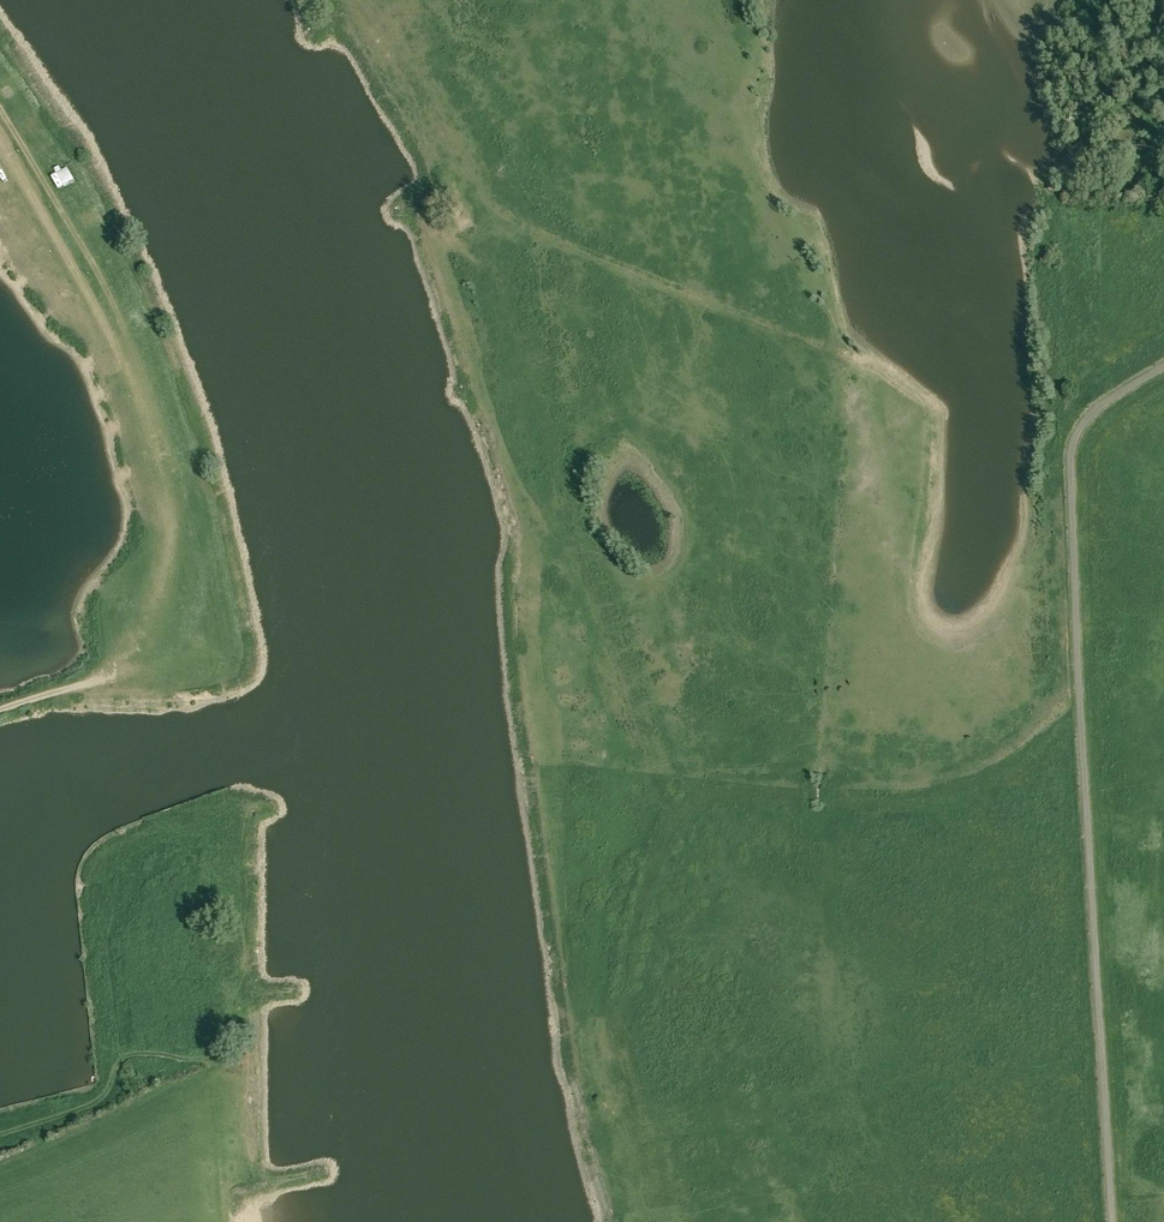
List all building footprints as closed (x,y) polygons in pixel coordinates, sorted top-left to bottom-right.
[(129,289),(134,287),(128,267),(123,268),(129,289)] [(154,358),(161,356),(156,341),(149,343),(154,358)]
